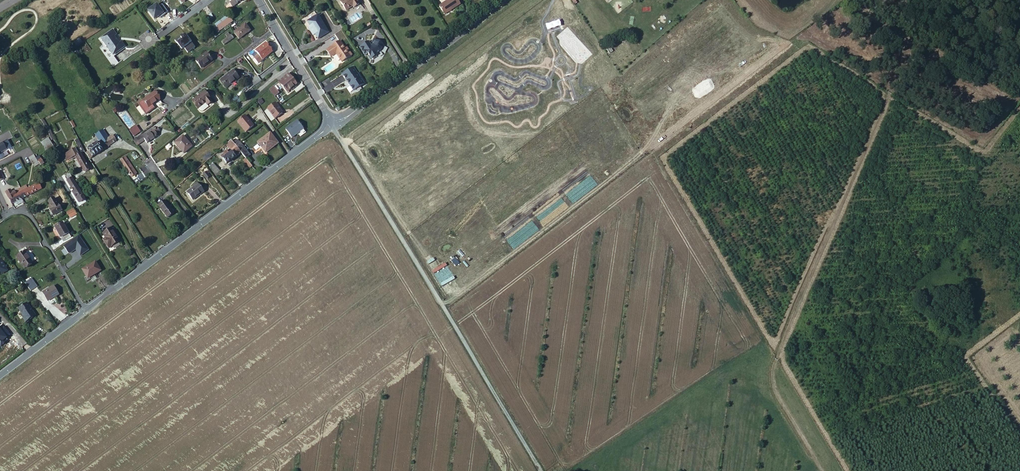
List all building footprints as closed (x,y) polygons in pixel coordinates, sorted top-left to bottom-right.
[(355,0),(345,0),(340,3),(345,12),(352,8),(353,10),(359,6),(355,0)] [(437,8),(443,17),(459,7),(454,0),(451,0),(437,8)] [(160,19),(168,13),(162,6),(158,8),(156,6),(147,12),(153,20),(158,17),(160,19)] [(232,21),(228,15),(215,24),(219,31),(232,21)] [(318,15),(308,22),(311,26),(309,28),(314,35),(316,34),(319,39),(329,33),(318,15)] [(250,32),(245,25),(233,33),(238,40),(250,32)] [(101,40),(112,56),(124,48),(121,43),(119,45),(117,42),(116,42),(115,41),(116,41),(114,38),(116,36),(112,31),(101,40)] [(187,51),(194,46),(184,32),(174,39),(180,49),(184,46),(187,51)] [(233,38),(230,34),(224,39),(226,42),(233,38)] [(359,49),(364,58),(367,56),(368,58),(371,61),(372,61),(376,59),(377,57),(376,56),(380,54),(383,48),(381,46),(373,41),(371,44),(373,45),(372,47),(371,48),(368,43),(359,49)] [(350,58),(340,43),(327,51),(330,57),(335,53),(336,55),(342,63),(350,58)] [(266,44),(255,52),(261,61),(272,53),(268,47),(266,44)] [(215,59),(210,51),(199,59),(205,67),(215,59)] [(238,77),(233,70),(221,79),(227,87),(238,77)] [(352,70),(342,76),(352,93),(363,86),(352,70)] [(296,85),(288,75),(278,83),(286,93),(296,85)] [(281,97),(273,87),(269,91),(277,100),(281,97)] [(155,107),(152,104),(160,99),(154,90),(136,102),(145,114),(155,107)] [(204,91),(192,100),(198,107),(205,102),(207,105),(211,101),(211,100),(204,91)] [(207,105),(205,102),(198,107),(200,110),(201,111),(203,111),(208,107),(207,105)] [(283,112),(275,102),(266,108),(274,119),(283,112)] [(254,125),(245,114),(237,121),(245,132),(254,125)] [(44,119),(41,121),(44,126),(45,130),(47,133),(48,136),(49,138),(50,141),(52,145),(53,147),(55,147),(52,139),(54,139),(51,131),(50,132),(44,119)] [(305,129),(299,119),(286,127),(292,137),(305,129)] [(135,125),(129,129),(133,136),(140,131),(135,125)] [(142,136),(141,135),(136,139),(140,143),(144,140),(147,145),(157,137),(156,136),(161,133),(159,130),(156,132),(153,128),(142,136)] [(101,145),(109,140),(103,131),(95,136),(100,143),(101,145)] [(277,143),(270,133),(257,143),(265,152),(277,143)] [(87,151),(88,153),(92,159),(116,142),(113,137),(109,140),(101,145),(100,143),(87,151)] [(192,149),(183,137),(174,144),(183,156),(192,149)] [(50,141),(49,138),(41,142),(46,151),(53,147),(52,145),(50,141)] [(224,167),(240,154),(235,147),(233,144),(230,141),(223,147),(226,152),(215,160),(218,166),(221,163),(224,167)] [(239,143),(235,147),(240,154),(243,158),(248,154),(241,144),(239,144),(239,143)] [(84,152),(80,146),(77,148),(72,151),(64,154),(67,160),(68,159),(69,160),(75,157),(83,171),(85,173),(89,171),(89,169),(80,154),(84,152)] [(34,159),(32,156),(27,158),(33,167),(38,164),(34,159)] [(135,174),(125,158),(119,161),(129,177),(135,174)] [(246,160),(245,160),(243,162),(249,170),(250,169),(251,170),(253,170),(246,160)] [(221,174),(214,164),(209,168),(217,178),(221,174)] [(13,180),(10,173),(5,175),(9,182),(13,180)] [(75,183),(69,174),(64,178),(65,181),(67,180),(74,192),(79,189),(75,183)] [(204,191),(197,182),(193,185),(193,186),(185,192),(192,201),(204,191)] [(39,184),(27,190),(21,193),(24,198),(42,190),(39,184)] [(80,191),(74,196),(79,203),(85,199),(80,191)] [(24,198),(21,193),(13,197),(8,199),(11,205),(22,200),(24,198)] [(62,212),(55,199),(49,202),(53,209),(50,211),(53,217),(62,212)] [(175,214),(167,201),(159,207),(167,219),(175,214)] [(78,214),(73,207),(67,212),(70,218),(78,214)] [(63,222),(59,224),(60,226),(59,227),(54,230),(61,243),(71,237),(63,222)] [(120,241),(111,228),(102,233),(105,238),(103,239),(108,249),(120,241)] [(78,234),(62,245),(64,248),(61,250),(65,255),(75,249),(79,255),(88,250),(78,234)] [(35,269),(26,257),(19,263),(27,275),(35,269)] [(1,273),(3,274),(8,271),(2,258),(0,259),(0,274),(1,273)] [(101,273),(96,264),(83,272),(88,280),(101,273)] [(24,282),(30,291),(37,286),(31,277),(24,282)] [(48,303),(60,296),(54,288),(43,295),(48,303)] [(36,315),(28,302),(19,308),(24,316),(23,317),(26,322),(36,315)]
